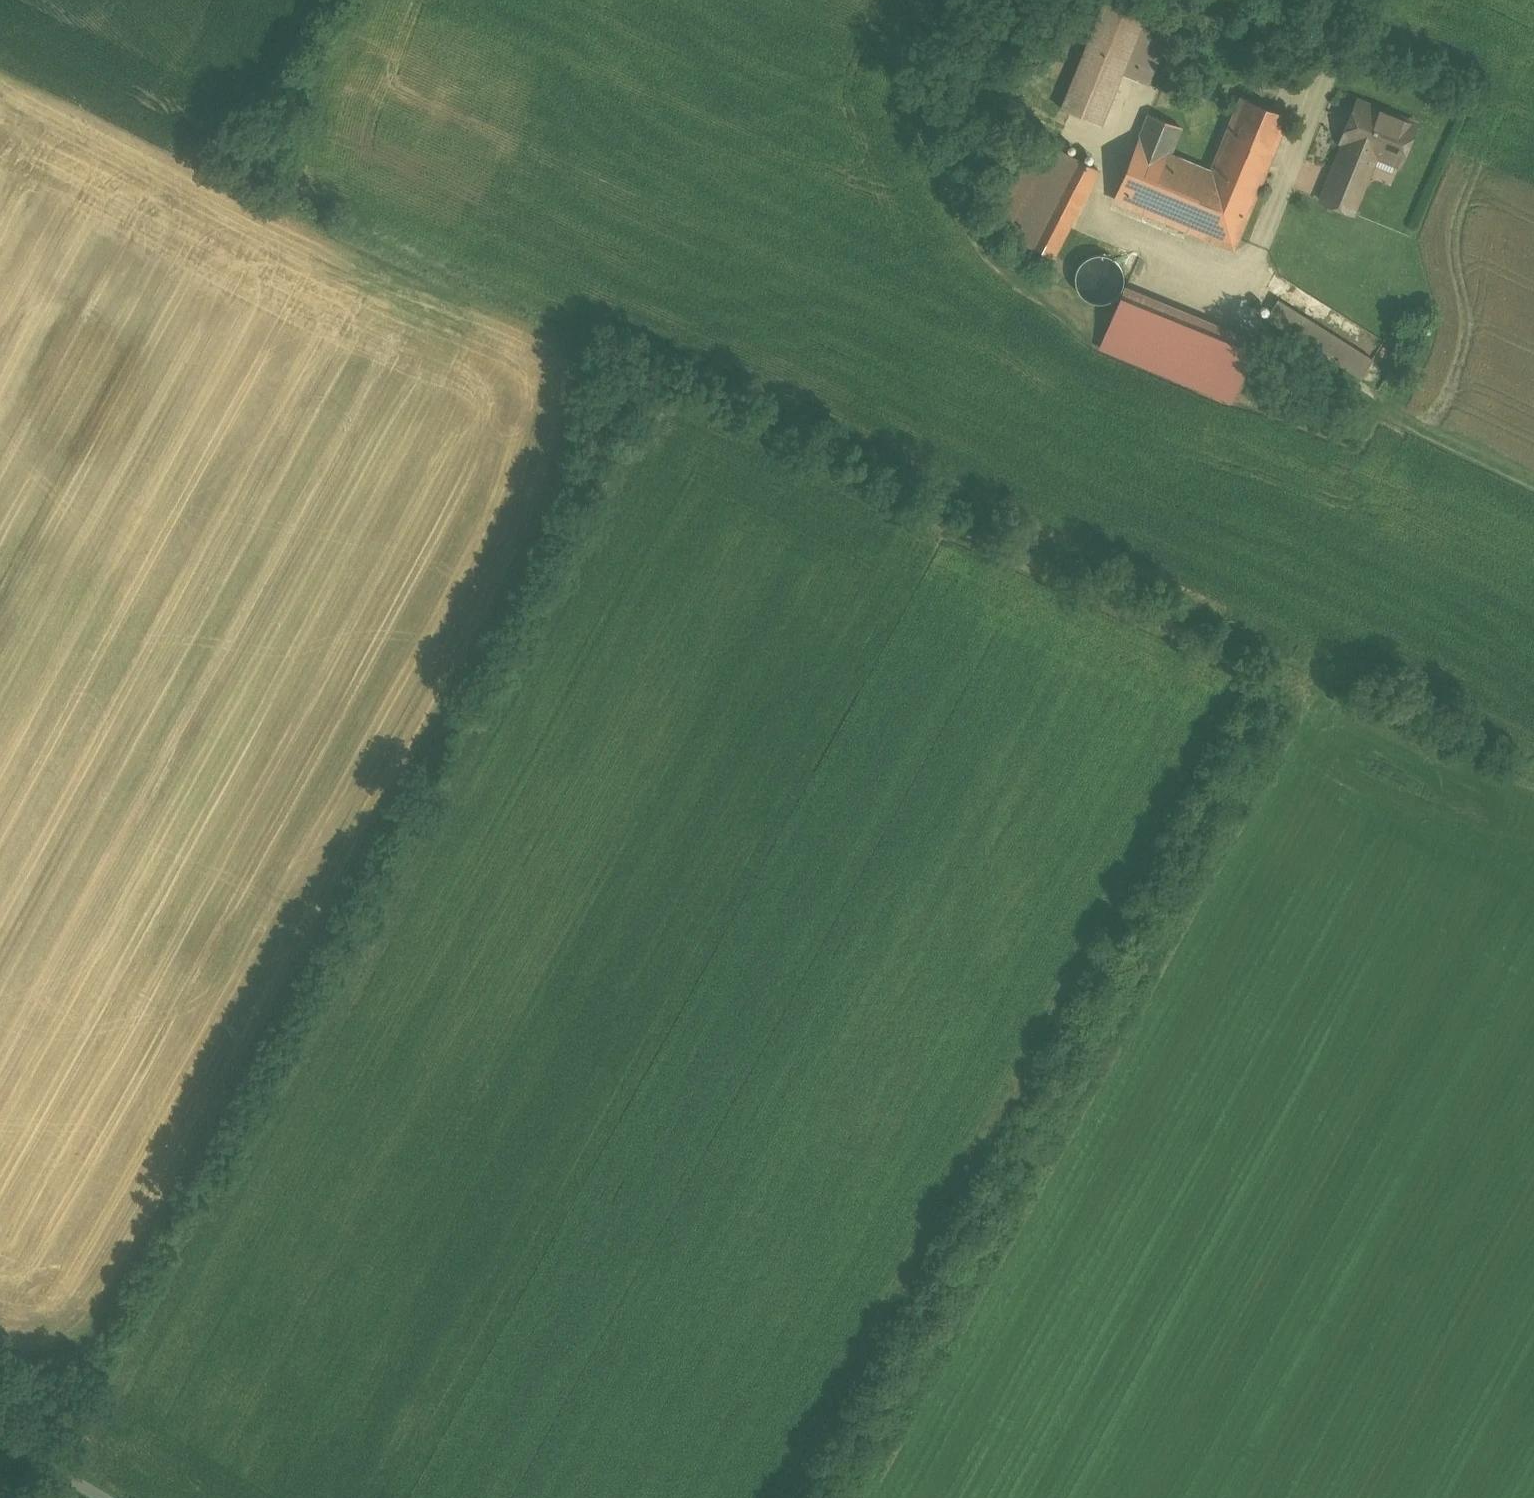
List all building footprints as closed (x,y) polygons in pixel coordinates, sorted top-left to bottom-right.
[(1140,0),(1106,0),(1063,108),(1102,124),(1123,73),(1149,84),(1177,15),(1140,0)] [(1243,99),(1214,171),(1171,154),(1182,126),(1151,113),(1116,198),(1190,228),(1190,229),(1234,247),(1288,117),(1243,99)] [(1416,125),(1360,102),(1360,101),(1359,101),(1343,141),(1344,141),(1344,140),(1348,142),(1324,200),(1323,200),(1353,213),(1354,212),(1353,212),(1375,157),(1380,155),(1400,163),(1400,164),(1400,165),(1417,124),(1416,124),(1416,125)] [(1100,169),(1039,138),(994,226),(1054,257),(1100,169)] [(1099,253),(1094,254),(1089,256),(1086,258),(1084,260),(1082,262),(1079,266),(1077,271),(1076,273),(1076,276),(1076,279),(1077,283),(1078,287),(1079,289),(1080,292),(1083,295),(1086,298),(1091,300),(1094,302),(1098,303),(1102,303),(1107,302),(1110,301),(1114,299),(1117,297),(1119,295),(1121,293),(1123,290),(1125,286),(1126,282),(1126,278),(1125,273),(1125,270),(1123,268),(1122,265),(1120,262),(1117,260),(1115,257),(1111,256),(1107,254),(1104,254),(1099,253)] [(1263,347),(1129,288),(1104,346),(1238,405),(1263,347)]
